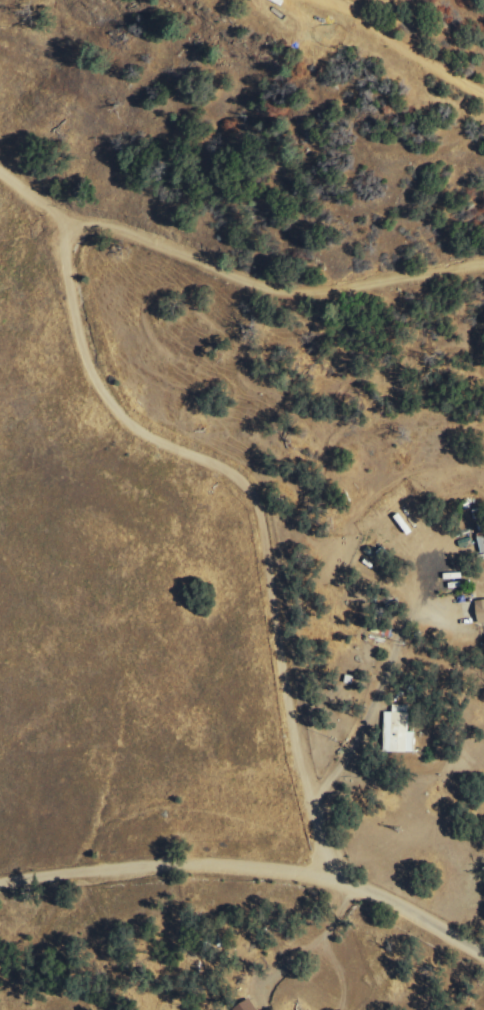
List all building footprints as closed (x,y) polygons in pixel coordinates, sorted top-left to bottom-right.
[(476,601),(479,624),(483,624),(483,600),(476,601)] [(415,752),(415,733),(408,732),(408,705),(393,705),(393,713),(385,713),(385,752),(415,752)] [(250,999),(234,1009),(257,1009),(250,999)]
